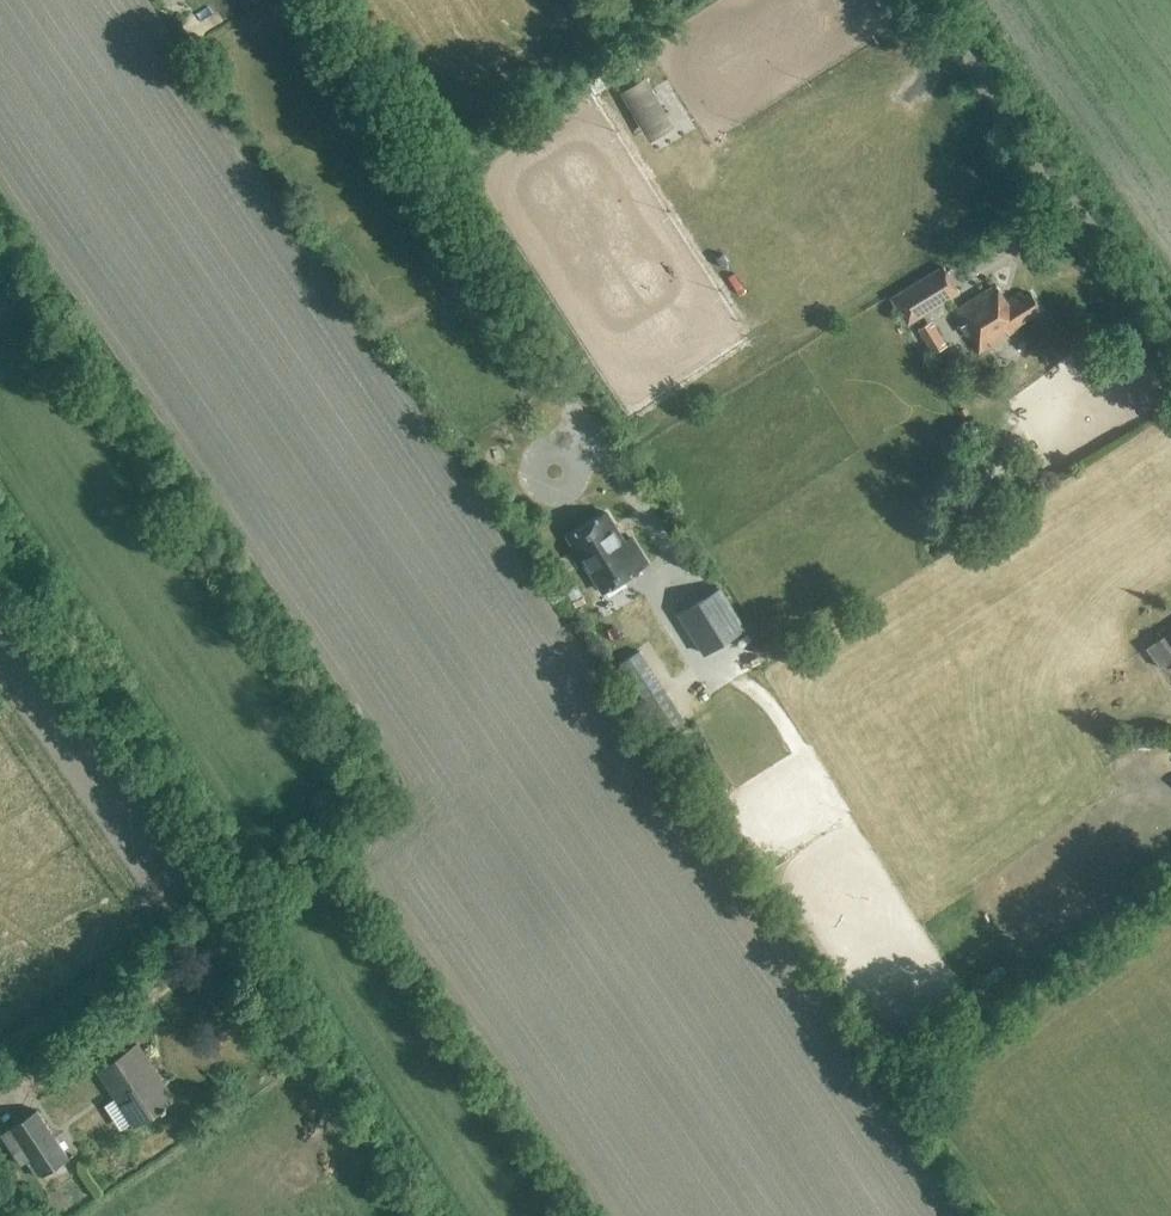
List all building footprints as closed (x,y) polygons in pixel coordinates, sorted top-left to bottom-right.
[(649,75),(673,140),(700,130),(676,65),(649,75)] [(889,297),(906,325),(959,293),(942,265),(889,297)] [(1020,323),(1042,310),(1031,292),(1025,296),(1022,291),(1006,301),(996,284),(953,310),(979,352),(1022,326),(1020,323)] [(917,330),(931,354),(946,345),(931,321),(917,330)] [(965,406),(958,411),(962,417),(969,412),(965,406)] [(625,539),(606,508),(565,535),(602,594),(650,563),(632,535),(625,539)] [(579,583),(568,589),(575,601),(586,595),(579,583)] [(747,628),(722,586),(678,613),(703,655),(747,628)] [(1167,633),(1154,642),(1168,663),(1170,661),(1170,638),(1167,633)] [(686,720),(666,687),(645,700),(664,733),(686,720)] [(137,1043),(98,1068),(135,1125),(174,1099),(137,1043)] [(40,1177),(69,1158),(38,1110),(0,1134),(21,1165),(29,1160),(40,1177)]
